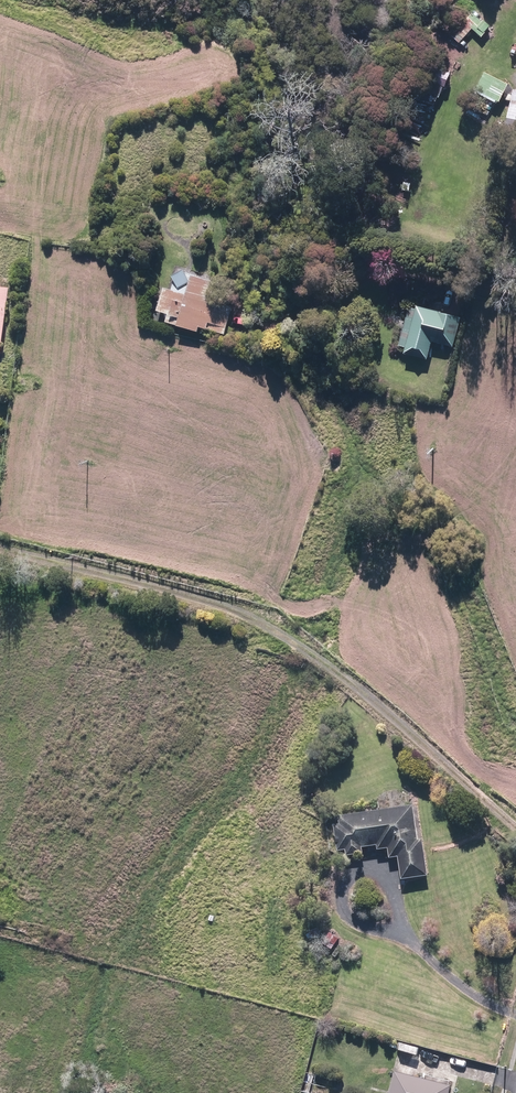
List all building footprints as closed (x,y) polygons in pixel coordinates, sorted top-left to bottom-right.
[(454,36),(461,43),(473,31),(466,23),(454,36)] [(425,77),(448,88),(454,74),(431,64),(425,77)] [(479,90),(499,100),(506,85),(486,75),(479,90)] [(414,98),(436,106),(439,97),(417,89),(414,98)] [(204,328),(230,335),(238,306),(213,299),(218,281),(198,276),(192,295),(167,288),(160,311),(171,314),(169,323),(203,332),(204,328)] [(4,352),(12,288),(0,286),(0,351),(4,352)] [(409,353),(431,359),(436,341),(456,347),(464,318),(421,306),(420,310),(413,308),(403,345),(411,347),(409,353)] [(401,858),(405,881),(431,877),(426,841),(422,842),(417,807),(342,818),(343,826),(338,827),(341,852),(349,851),(350,857),(367,855),(366,849),(380,847),(380,851),(391,850),(392,860),(401,858)] [(307,934),(309,939),(313,937),(314,938),(322,934),(319,928),(307,934)] [(325,943),(334,948),(341,937),(332,931),(325,943)] [(457,1084),(402,1069),(395,1092),(454,1092),(457,1084)] [(312,1092),(339,1092),(342,1079),(309,1070),(303,1091),(312,1092)]
